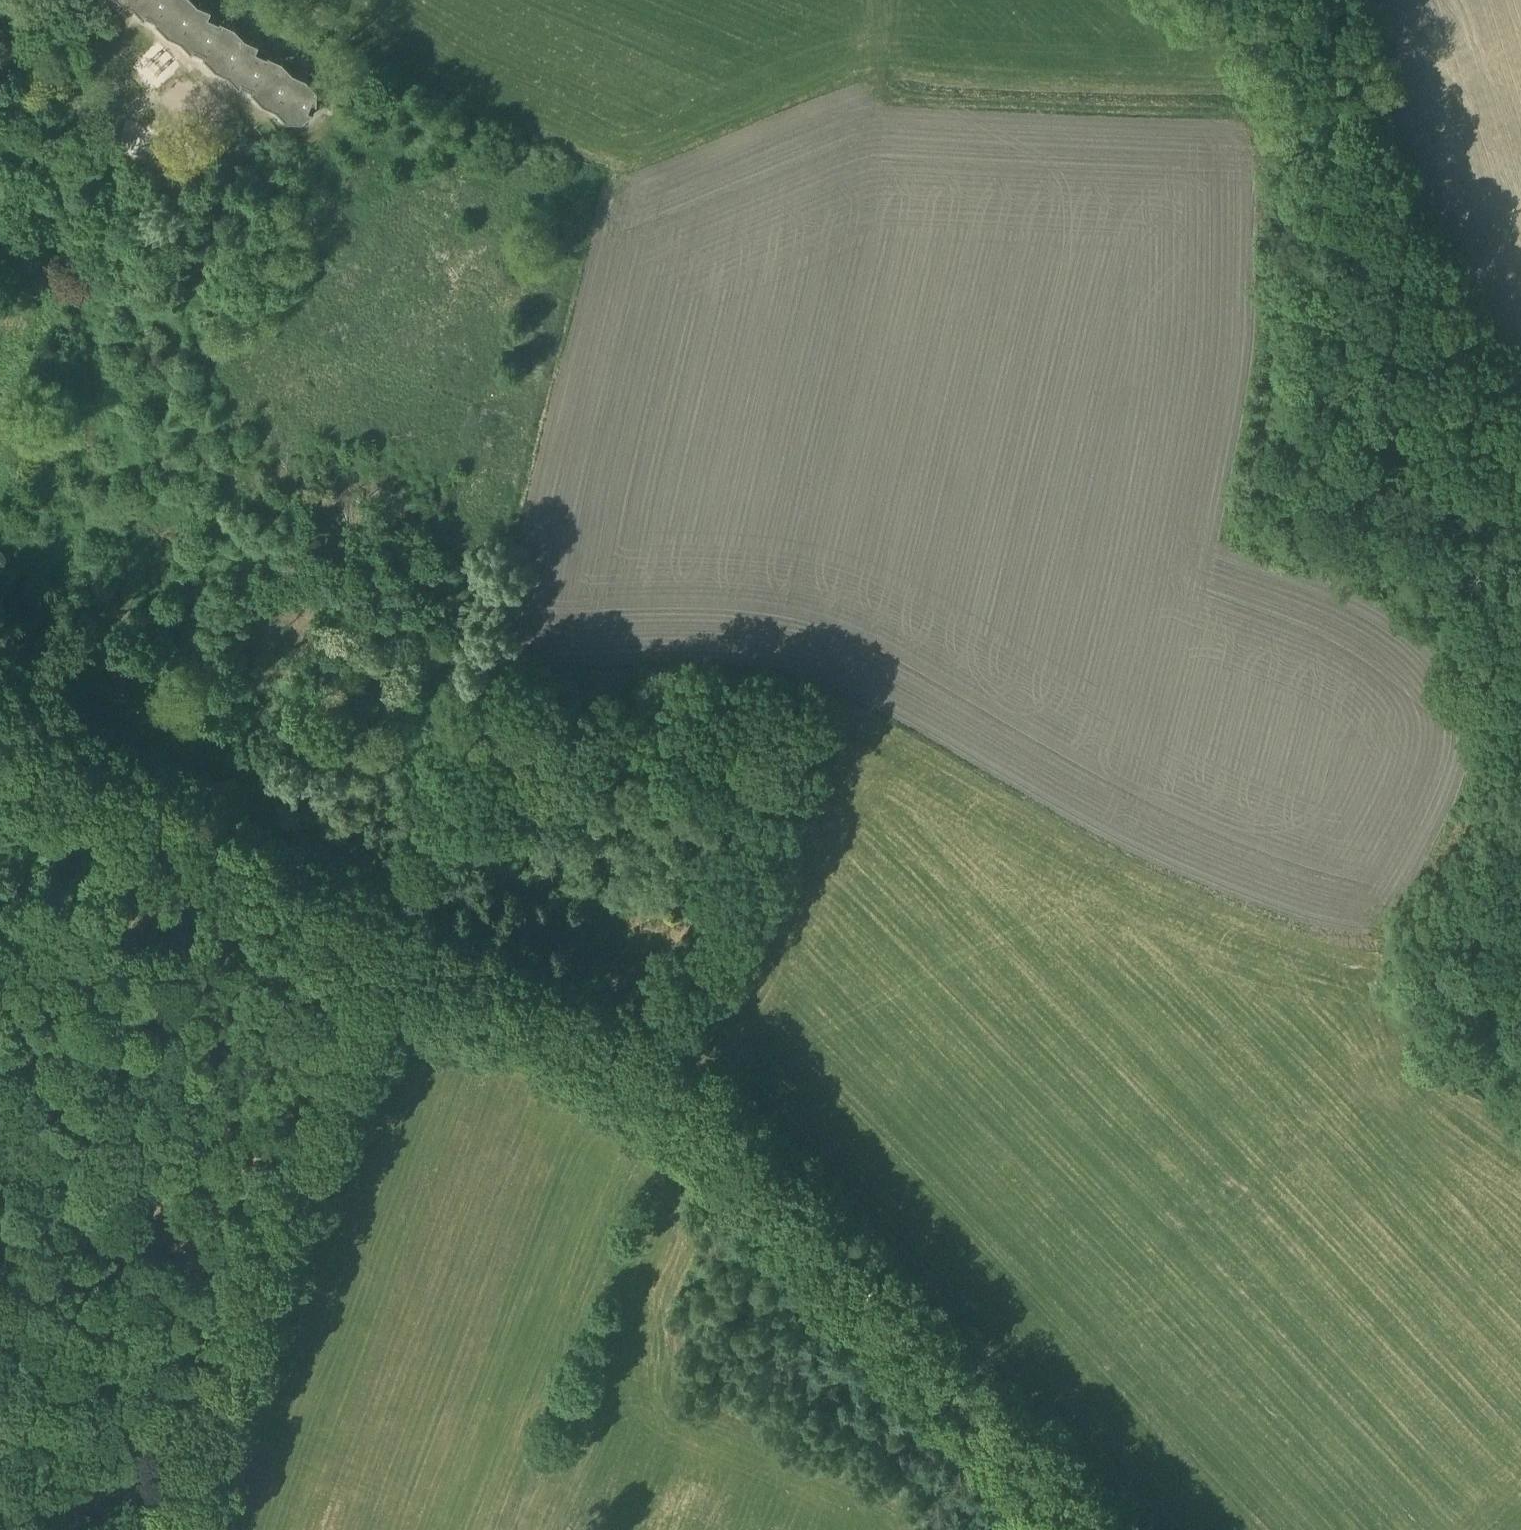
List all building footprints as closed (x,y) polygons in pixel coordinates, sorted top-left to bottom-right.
[(168,35),(181,41),(192,52),(204,57),(216,69),(229,75),(239,86),(249,90),(253,90),(263,104),(276,109),(304,121),(314,111),(313,110),(312,111),(309,109),(313,101),(316,103),(316,104),(318,104),(318,90),(307,78),(294,72),(283,61),(270,55),(259,44),(246,38),(235,26),(221,19),(212,9),(198,3),(195,0),(120,0),(134,6),(144,17),(157,23),(168,35)] [(176,73),(165,60),(152,70),(163,83),(176,73)]
